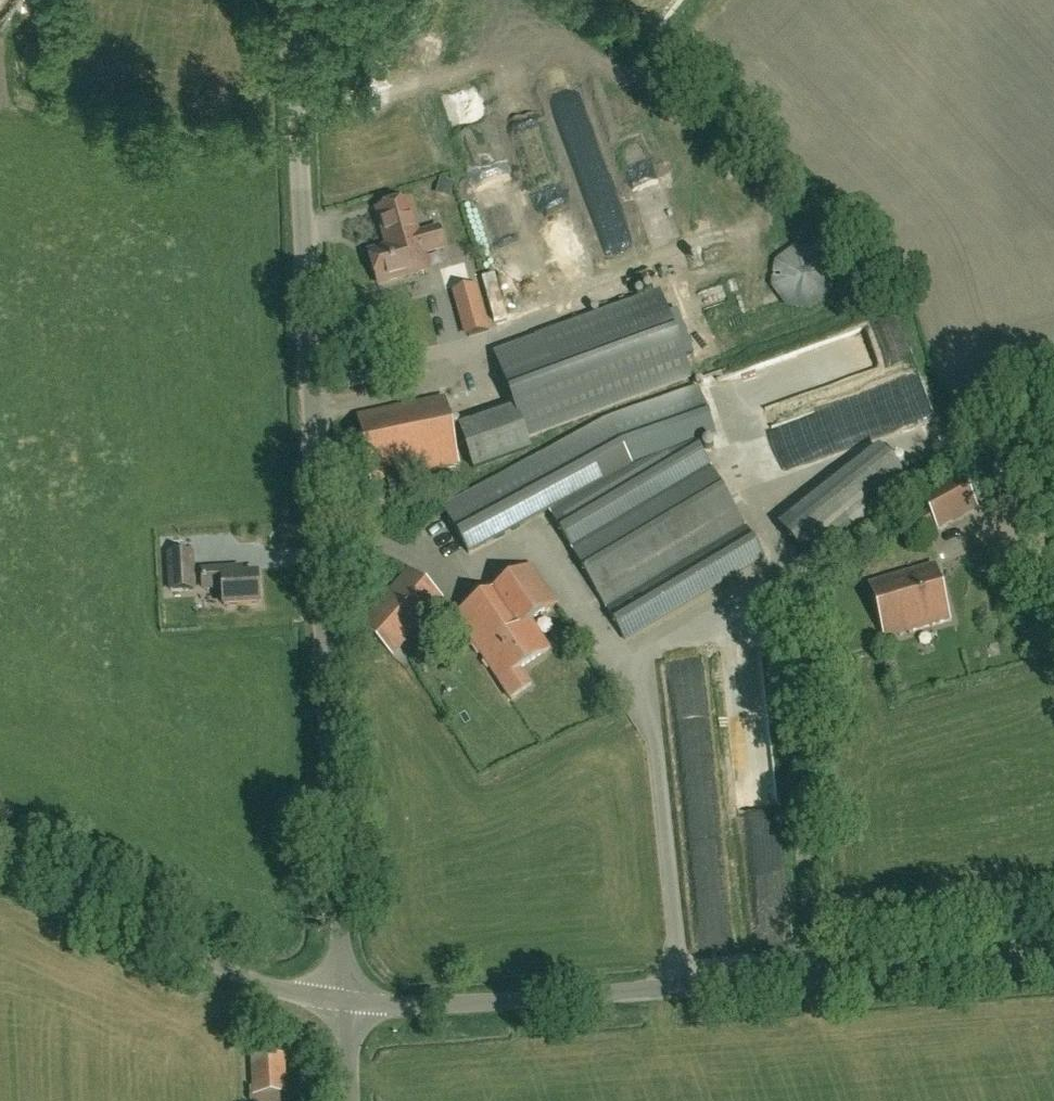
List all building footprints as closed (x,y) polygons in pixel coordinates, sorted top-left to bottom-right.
[(407,200),(375,210),(386,247),(368,252),(378,284),(428,269),(423,253),(443,247),(437,226),(417,232),(407,200)] [(530,216),(496,228),(519,291),(522,290),(533,319),(572,305),(568,291),(558,295),(530,216)] [(795,317),(833,303),(822,273),(826,272),(817,248),(775,263),(795,317)] [(452,292),(457,310),(481,304),(476,285),(452,292)] [(690,377),(660,292),(494,352),(508,391),(509,391),(525,437),(690,377)] [(687,329),(705,322),(695,294),(676,301),(687,329)] [(824,462),(778,497),(782,509),(801,534),(811,531),(884,477),(898,472),(886,455),(878,431),(871,436),(859,440),(849,447),(835,452),(875,422),(884,419),(910,455),(932,448),(942,440),(922,376),(831,405),(813,418),(820,427),(809,436),(812,446),(824,462)] [(444,396),(357,415),(371,481),(458,463),(444,396)] [(645,486),(608,418),(443,507),(468,553),(549,509),(563,535),(625,639),(763,557),(701,453),(645,486)] [(978,501),(1000,493),(991,467),(968,475),(978,501)] [(897,472),(789,549),(801,567),(910,489),(897,472)] [(930,490),(918,496),(938,531),(949,525),(930,490)] [(196,533),(197,550),(220,549),(219,531),(196,533)] [(195,589),(193,551),(169,553),(171,590),(195,589)] [(869,584),(885,636),(950,617),(934,564),(910,572),(911,575),(897,579),(896,575),(869,584)] [(455,615),(510,698),(531,684),(521,668),(549,649),(530,620),(556,604),(530,565),(484,596),(488,602),(478,609),(474,603),(455,615)] [(203,588),(221,586),(223,604),(259,602),(257,573),(242,574),(241,568),(202,570),(203,588)] [(392,653),(442,597),(410,568),(360,625),(392,653)] [(279,1094),(288,1093),(285,1054),(251,1056),(253,1096),(255,1096),(256,1100),(279,1100),(279,1094)]
